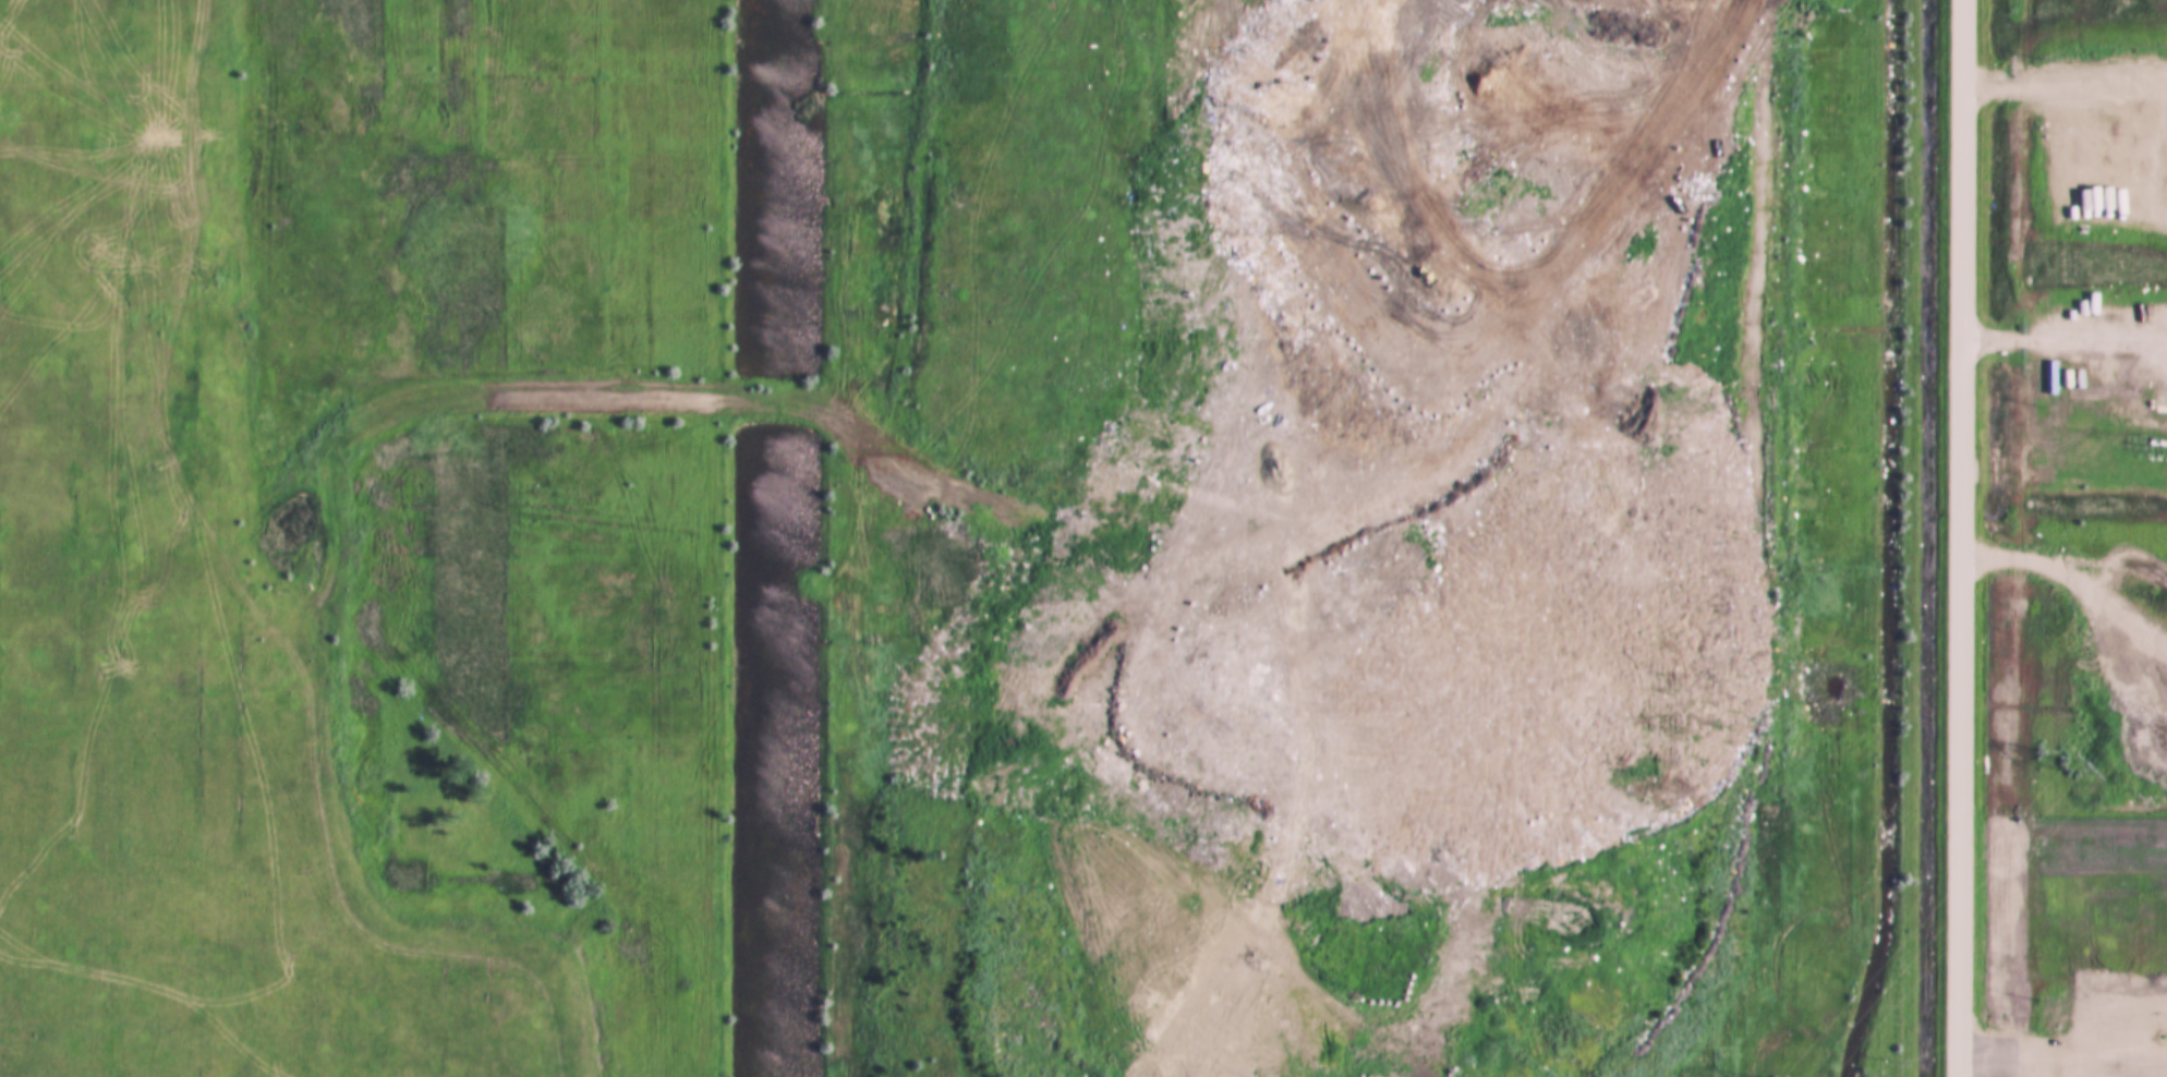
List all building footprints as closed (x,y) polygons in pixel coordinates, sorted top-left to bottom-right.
[(2138,357),(2154,354),(2143,295),(2127,298),(2138,357)] [(2158,332),(2158,352),(2166,352),(2166,332),(2158,332)]
